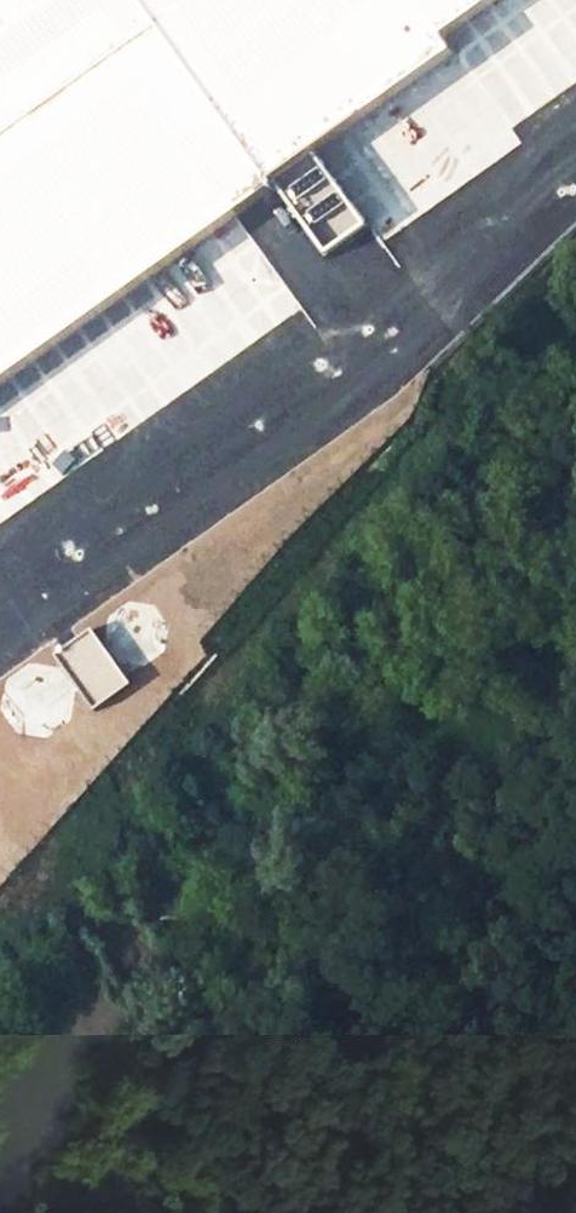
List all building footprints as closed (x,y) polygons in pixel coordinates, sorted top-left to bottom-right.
[(273,178),(320,247),(358,222),(310,152),(451,49),(439,33),(485,0),(0,0),(0,376),(273,178)]
